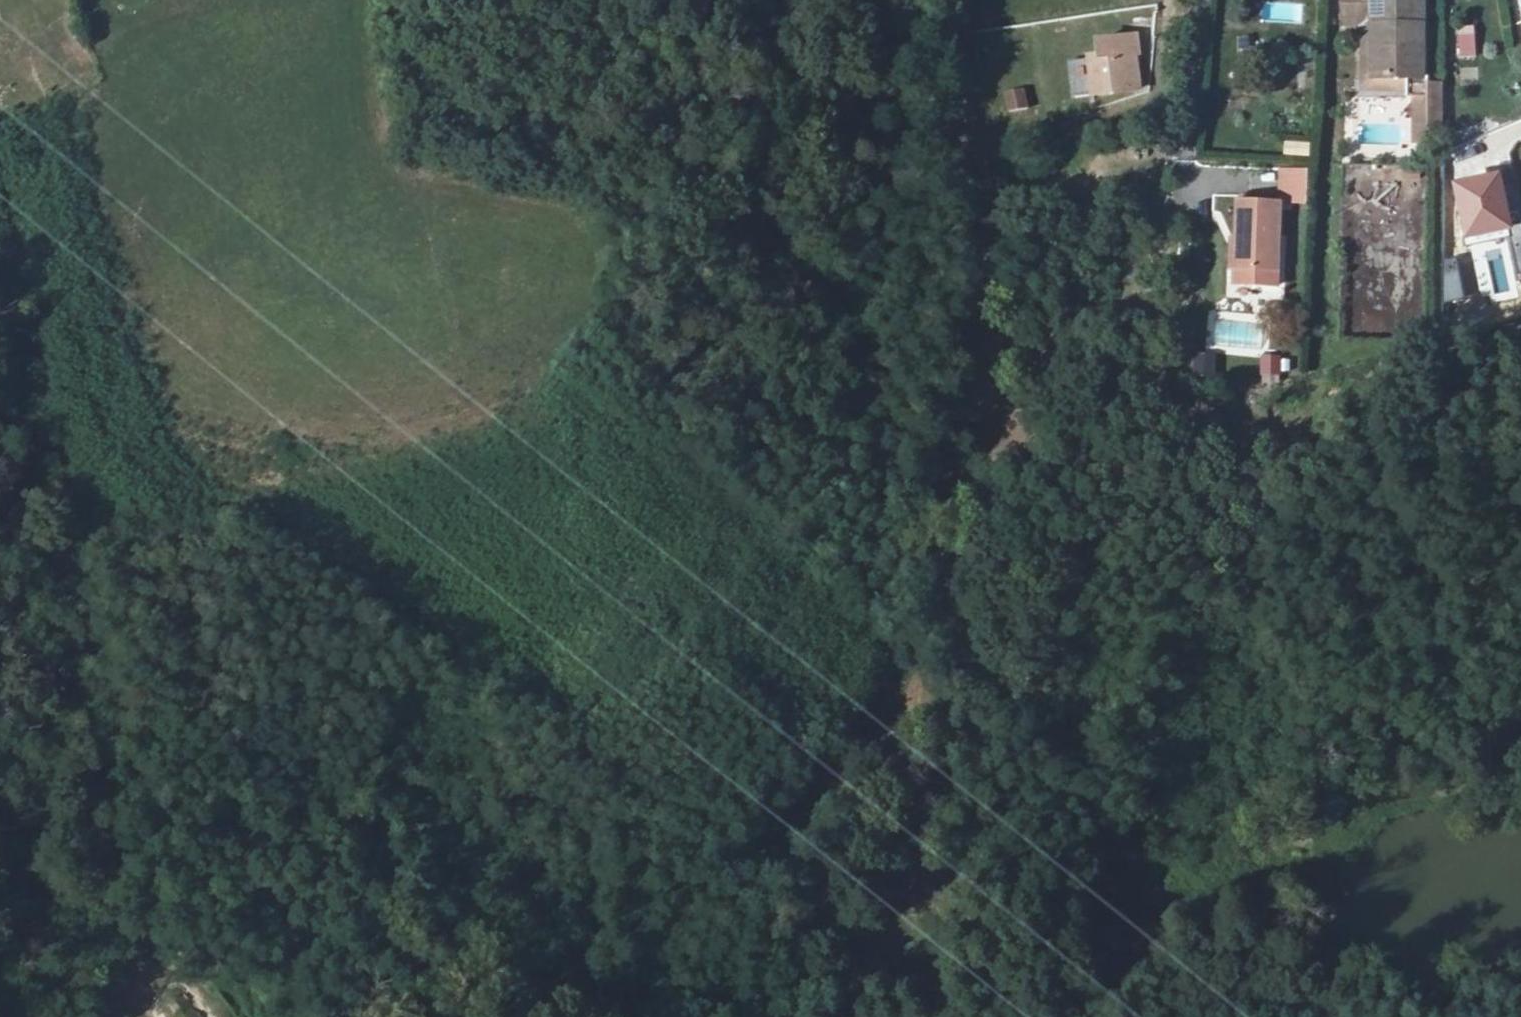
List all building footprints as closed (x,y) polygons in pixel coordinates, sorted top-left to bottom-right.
[(1401,73),(1419,72),(1420,0),(1337,0),(1337,22),(1356,22),(1371,23),(1372,74),(1401,73)] [(1358,75),(1372,74),(1371,23),(1356,22),(1358,75)] [(1474,26),(1456,28),(1458,59),(1476,58),(1474,26)] [(1118,55),(1123,89),(1149,84),(1138,34),(1102,41),(1104,57),(1118,55)] [(1419,98),(1419,72),(1401,73),(1400,98),(1419,98)] [(1006,111),(1028,109),(1026,88),(1005,90),(1006,111)] [(1273,169),(1271,200),(1287,201),(1312,202),(1313,171),(1273,169)] [(1271,200),(1236,198),(1230,282),(1283,287),(1287,201),(1271,200)] [(1230,282),(1229,297),(1282,301),(1283,287),(1230,282)]
